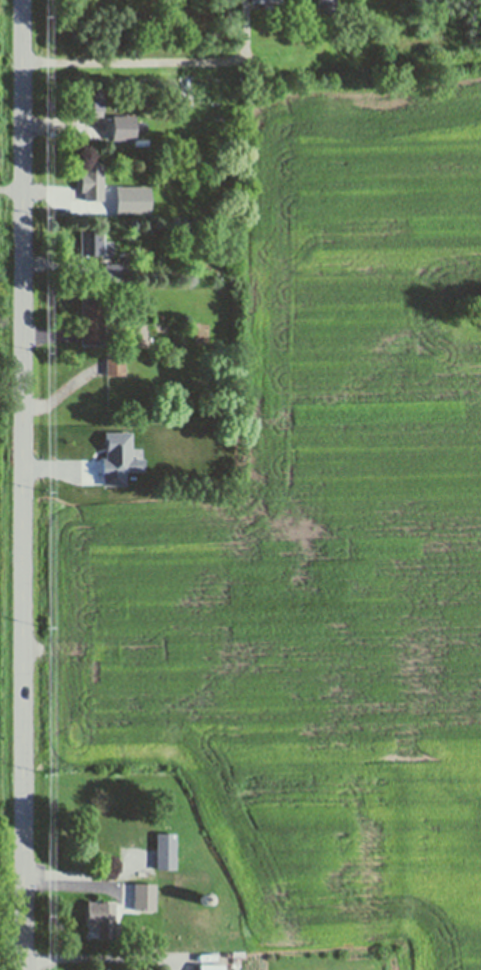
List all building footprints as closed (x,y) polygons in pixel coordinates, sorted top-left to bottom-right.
[(318,12),(318,0),(335,0),(335,12),(318,12)] [(102,116),(80,116),(81,91),(103,92),(102,116)] [(108,142),(108,119),(130,119),(130,142),(108,142)] [(103,200),(84,200),(84,191),(81,191),(81,173),(84,173),(84,164),(103,164),(103,200)] [(113,254),(80,254),(80,229),(101,229),(101,241),(113,241),(113,254)] [(105,281),(105,263),(122,263),(123,280),(105,281)] [(81,344),(80,295),(103,294),(104,344),(81,344)] [(125,374),(106,375),(105,358),(124,357),(125,374)] [(137,378),(136,380),(133,378),(137,371),(142,374),(139,380),(137,378)] [(130,484),(110,484),(110,475),(108,475),(108,459),(113,459),(113,442),(104,442),(104,433),(122,433),(122,430),(127,430),(127,433),(130,433),(130,459),(142,459),(142,470),(130,470),(130,475),(130,484)] [(141,852),(94,851),(95,832),(99,832),(99,814),(116,815),(116,822),(142,822),(141,852)] [(175,869),(156,869),(157,833),(175,833),(175,869)] [(153,909),(134,909),(134,883),(153,883),(153,909)] [(205,904),(204,904),(203,903),(202,903),(201,902),(201,901),(200,901),(200,900),(200,899),(200,898),(200,897),(201,896),(201,895),(202,895),(203,894),(204,894),(205,894),(206,894),(207,894),(207,895),(208,895),(208,896),(209,896),(209,897),(209,898),(210,898),(210,899),(210,900),(209,900),(209,901),(209,902),(208,902),(208,903),(207,903),(206,903),(206,904),(205,904)] [(96,924),(85,923),(86,902),(97,902),(96,924)] [(96,935),(97,902),(114,903),(114,935),(96,935)]
